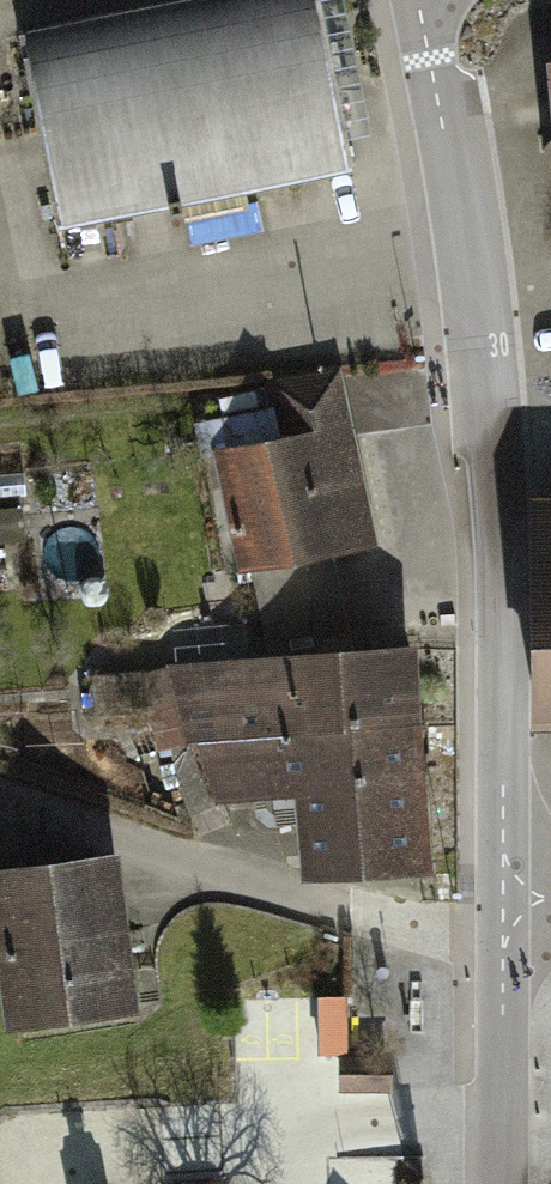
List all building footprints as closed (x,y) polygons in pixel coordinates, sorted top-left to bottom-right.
[(345,0),(182,0),(23,34),(63,222),(378,158),(345,0)] [(284,451),(222,466),(250,580),(380,548),(337,375),(269,391),(284,451)] [(534,486),(533,722),(550,722),(550,486),(534,486)] [(174,755),(428,726),(428,640),(155,670),(174,755)] [(437,739),(183,769),(184,816),(261,805),(266,835),(305,826),(330,875),(451,860),(437,739)] [(127,999),(106,848),(0,862),(0,877),(19,1014),(127,999)] [(388,1051),(338,1051),(338,1088),(388,1088),(388,1061),(388,1051)]
